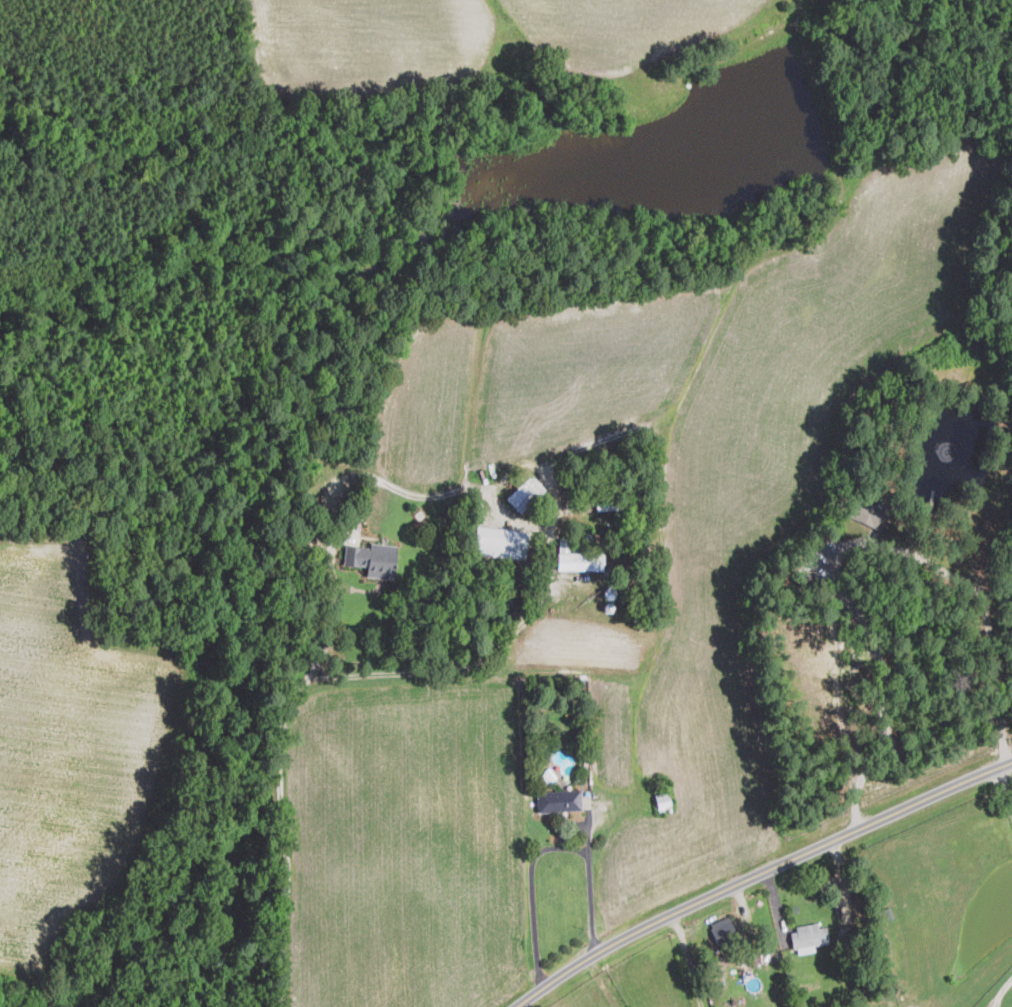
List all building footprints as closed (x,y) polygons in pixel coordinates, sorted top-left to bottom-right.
[(506,498),(521,513),(546,489),(532,474),(506,498)] [(851,518),(882,529),(889,508),(858,498),(851,518)] [(529,531),(477,525),(474,553),(525,559),(529,531)] [(394,579),(397,545),(370,542),(370,547),(346,545),(344,564),(368,567),(367,576),(394,579)] [(604,570),(604,553),(558,552),(558,569),(604,570)] [(535,792),(579,790),(580,810),(536,812),(535,792)] [(654,798),(658,814),(671,811),(667,795),(654,798)] [(709,923),(718,948),(737,941),(729,917),(709,923)] [(825,923),(790,927),(793,948),(828,943),(825,923)]
